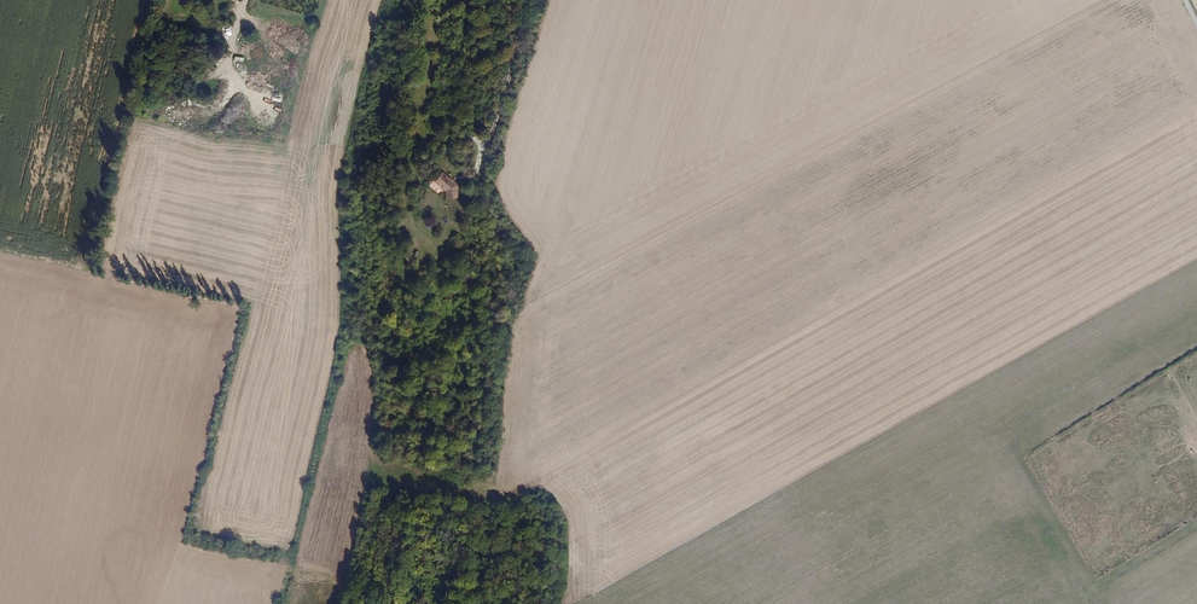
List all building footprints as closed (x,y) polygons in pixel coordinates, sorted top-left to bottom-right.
[(447,198),(459,197),(459,184),(444,172),(436,181),(447,190),(447,198)]
